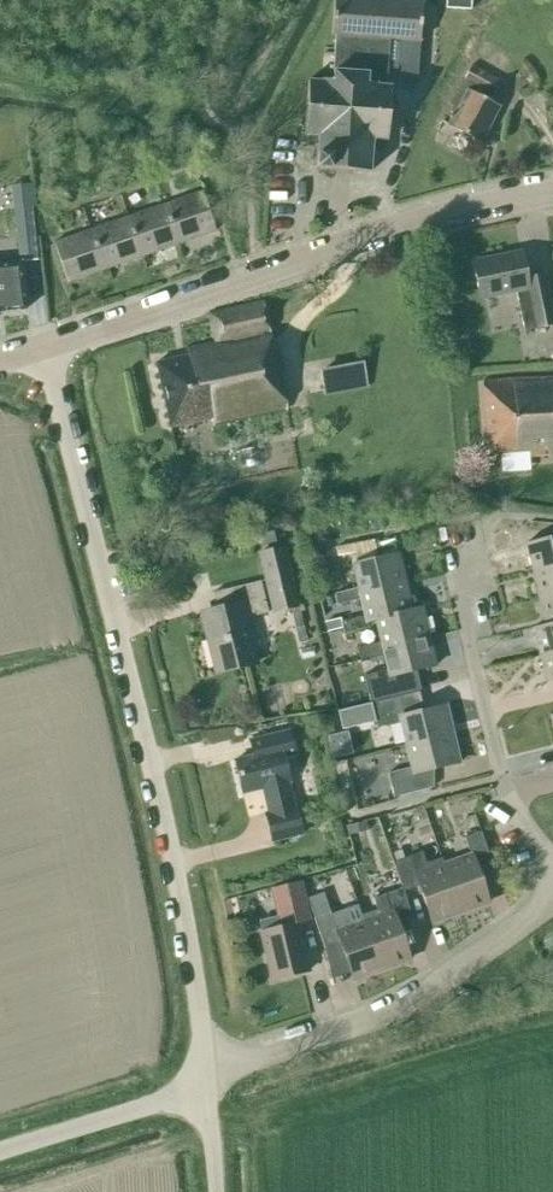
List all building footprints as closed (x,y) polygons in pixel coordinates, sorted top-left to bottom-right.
[(330,170),(370,172),(372,150),(381,151),(382,142),(384,142),(390,87),(385,86),(386,66),(398,66),(398,76),(399,77),(400,78),(402,79),(416,80),(422,6),(333,0),(331,37),(335,37),(332,81),(322,80),(322,82),(308,81),(304,135),(307,135),(307,146),(316,147),(316,154),(315,169),(330,170)] [(444,8),(469,10),(470,0),(445,0),(444,8)] [(470,91),(473,85),(493,95),(499,81),(470,66),(450,107),(456,110),(448,126),(480,143),(500,107),(470,91)] [(20,138),(21,124),(0,122),(0,136),(20,138)] [(168,147),(154,152),(159,164),(172,159),(168,147)] [(10,167),(12,196),(31,195),(29,165),(10,167)] [(60,195),(75,190),(71,180),(57,185),(60,195)] [(201,193),(164,206),(178,244),(215,231),(201,193)] [(141,257),(178,244),(164,206),(127,218),(141,257)] [(14,209),(20,262),(36,260),(30,207),(14,209)] [(104,269),(141,257),(127,218),(91,231),(104,269)] [(67,282),(104,269),(91,231),(54,244),(67,282)] [(479,299),(515,291),(524,332),(552,326),(552,324),(543,274),(526,278),(520,253),(472,263),(479,299)] [(20,262),(0,264),(0,313),(26,310),(20,262)] [(286,410),(263,302),(209,313),(215,343),(185,349),(187,356),(156,363),(169,428),(212,420),(213,425),(286,410)] [(488,455),(528,452),(529,457),(552,456),(552,377),(482,382),(488,455)] [(552,564),(552,536),(526,543),(532,569),(552,564)] [(337,605),(360,600),(359,593),(405,582),(398,553),(380,558),(376,538),(343,545),(347,566),(352,565),(357,589),(335,594),(337,605)] [(259,554),(273,612),(300,606),(286,548),(259,554)] [(539,598),(552,595),(552,564),(532,569),(539,598)] [(227,610),(200,617),(212,671),(258,660),(248,618),(266,613),(259,582),(223,591),(227,610)] [(405,582),(359,593),(360,600),(364,617),(341,622),(344,634),(367,628),(366,624),(375,622),(375,620),(411,610),(405,582)] [(545,625),(552,623),(552,595),(539,598),(545,625)] [(383,654),(382,648),(428,637),(421,608),(411,610),(375,620),(375,622),(380,643),(357,648),(360,659),(383,654)] [(326,632),(342,628),(339,619),(324,623),(326,632)] [(540,655),(552,652),(552,623),(545,625),(533,627),(540,655)] [(382,648),(383,654),(387,671),(364,676),(370,702),(407,694),(402,674),(435,666),(428,637),(382,648)] [(540,655),(546,683),(552,682),(552,652),(540,655)] [(400,723),(405,746),(452,734),(445,705),(423,710),(419,692),(371,703),(377,729),(400,723)] [(249,740),(252,756),(234,760),(242,794),(266,788),(272,812),(265,814),(271,842),(302,834),(295,806),(293,807),(288,783),(289,783),(283,758),(294,756),(289,731),(249,740)] [(344,734),(329,737),(333,755),(348,751),(344,734)] [(459,763),(452,734),(405,746),(411,768),(387,774),(393,798),(433,788),(429,771),(459,763)] [(470,855),(443,865),(460,914),(488,904),(475,867),(491,861),(480,832),(464,837),(470,855)] [(397,876),(401,888),(403,892),(419,886),(432,923),(460,914),(443,865),(441,858),(425,864),(421,852),(392,862),(397,876)] [(279,928),(260,932),(272,980),(308,971),(296,924),(309,921),(300,882),(281,886),(288,913),(276,916),(279,928)] [(361,915),(363,922),(381,971),(409,961),(396,924),(412,918),(403,892),(401,888),(392,892),(372,899),(376,910),(361,915)] [(330,914),(325,901),(316,905),(313,897),(306,899),(313,919),(330,914)] [(353,980),(381,971),(363,922),(336,931),(330,914),(313,919),(324,949),(340,943),(353,980)]
